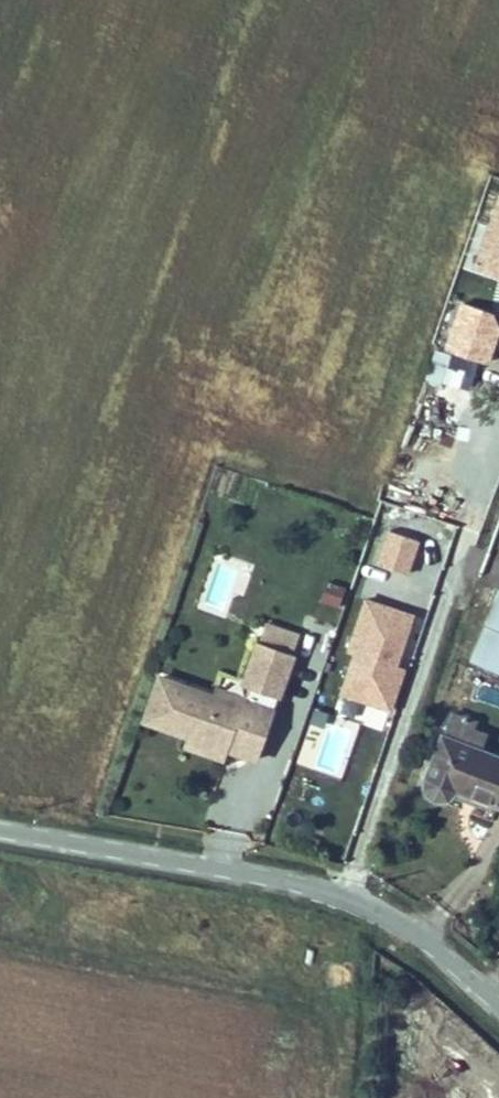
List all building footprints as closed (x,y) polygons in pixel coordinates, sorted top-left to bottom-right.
[(479,268),(498,275),(498,207),(479,268)] [(464,308),(450,351),(489,363),(498,332),(498,319),(493,318),(464,308)] [(444,386),(453,358),(437,353),(429,381),(444,386)] [(421,543),(389,532),(378,567),(410,577),(421,543)] [(348,590),(329,583),(321,606),(340,613),(348,590)] [(383,712),(415,616),(373,602),(341,698),(383,712)] [(474,663),(498,673),(498,603),(474,663)] [(255,761),(262,739),(269,719),(280,688),(287,690),(298,659),(294,658),(301,637),(268,625),(260,646),(257,645),(243,686),(248,688),(244,701),(216,692),(214,699),(158,680),(144,723),(189,739),(190,736),(228,749),(231,740),(243,744),(239,756),(255,761)] [(430,799),(436,802),(442,802),(450,802),(456,796),(498,813),(498,756),(484,750),(489,736),(477,732),(480,725),(452,714),(425,784),(426,793),(430,799)] [(190,736),(189,739),(185,748),(224,762),(227,752),(239,756),(243,744),(231,740),(228,749),(190,736)]
